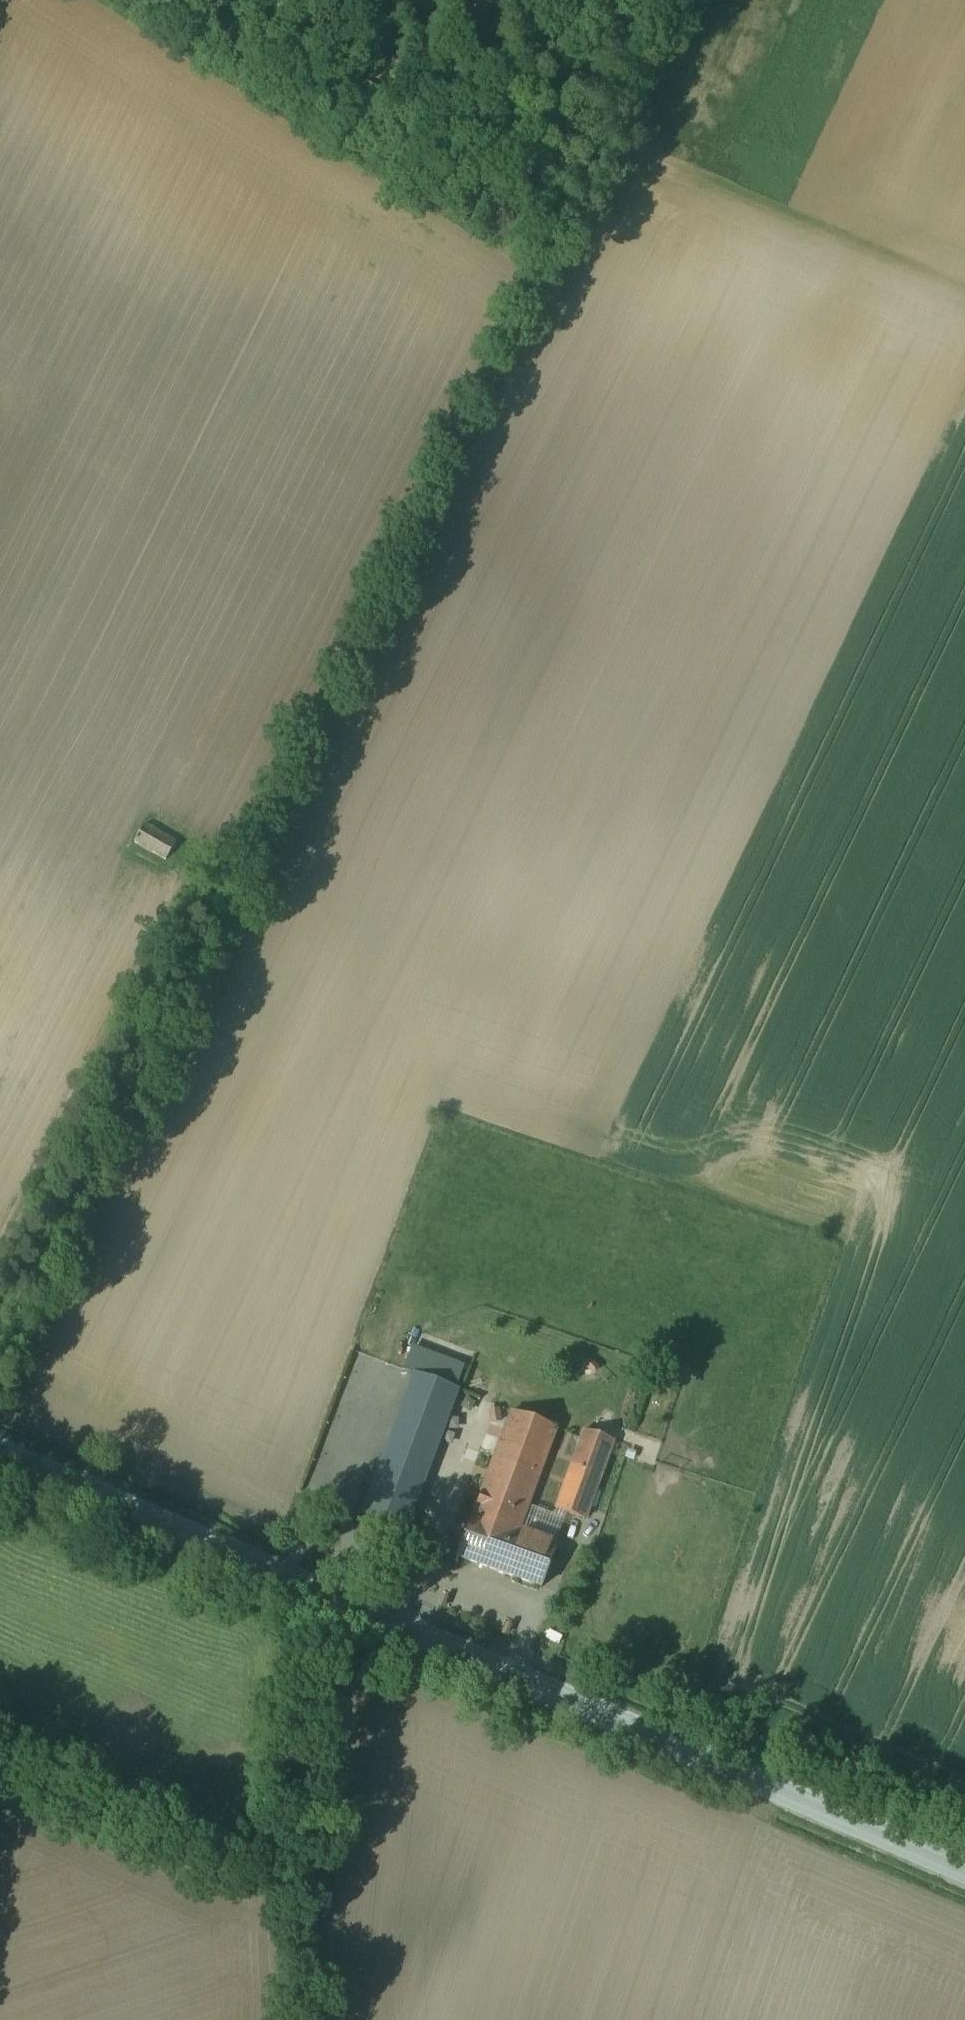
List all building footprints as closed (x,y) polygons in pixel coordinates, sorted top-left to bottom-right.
[(138,841),(157,850),(165,833),(146,824),(138,841)] [(455,1390),(416,1376),(365,1514),(404,1529),(455,1390)] [(512,1411),(474,1514),(519,1530),(557,1427),(512,1411)] [(585,1430),(556,1509),(584,1519),(613,1440),(585,1430)] [(474,1514),(473,1513),(456,1556),(541,1587),(557,1543),(519,1530),(474,1514)]
